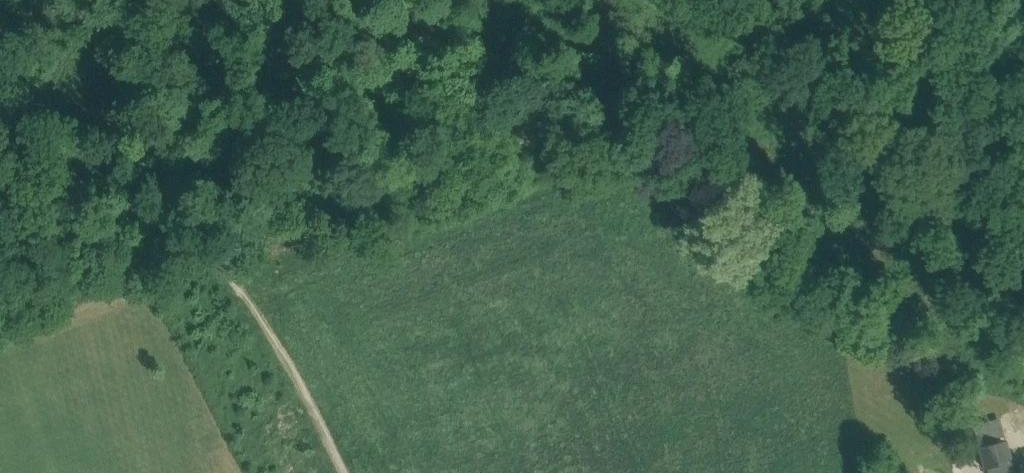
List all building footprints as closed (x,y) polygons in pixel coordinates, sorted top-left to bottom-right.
[(978,441),(994,440),(993,420),(978,421),(978,441)] [(1006,442),(979,449),(984,470),(996,467),(1012,463),(1006,442)] [(996,467),(997,472),(1014,472),(1012,463),(996,467)]
